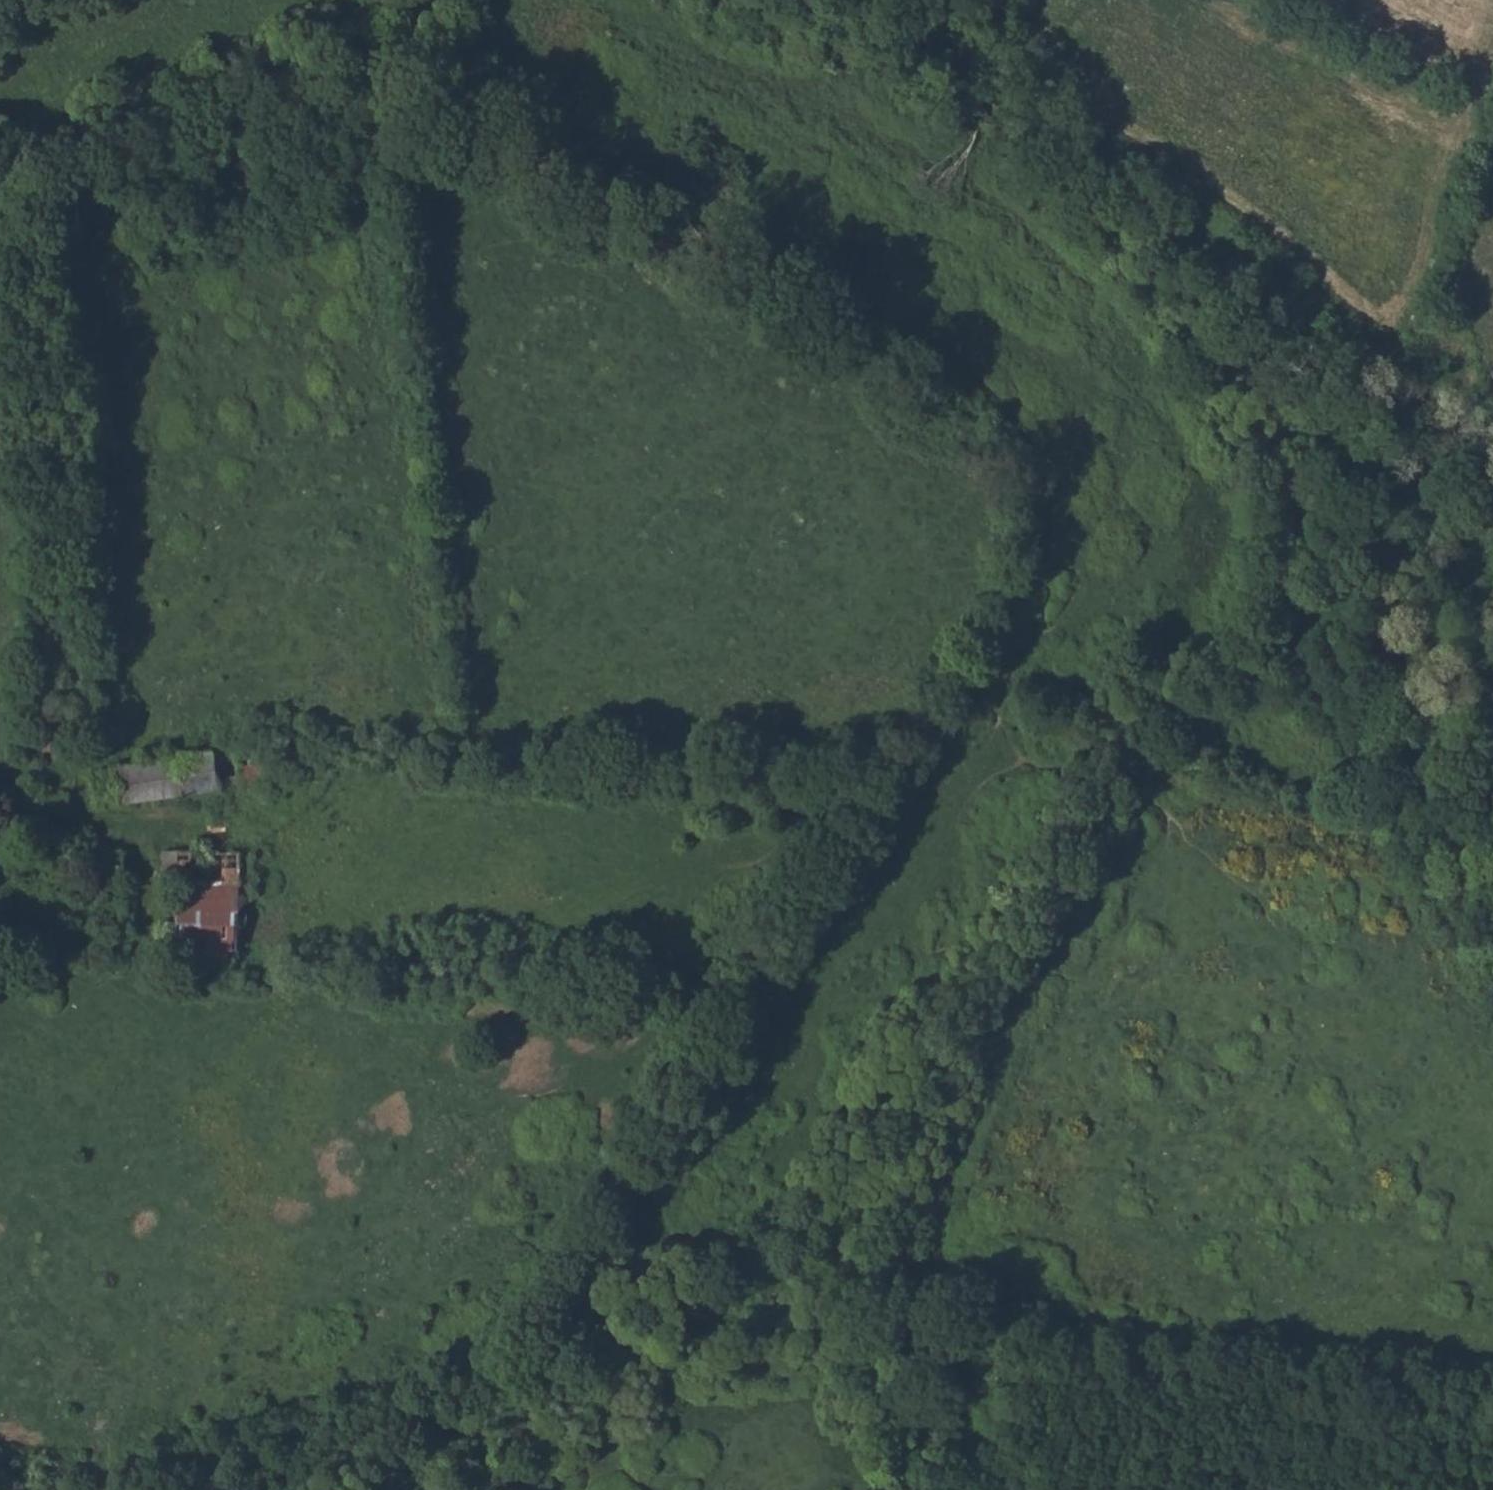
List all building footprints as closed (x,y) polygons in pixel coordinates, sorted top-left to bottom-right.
[(253,744),(89,773),(92,789),(116,786),(118,804),(244,780),(266,776),(260,744),(253,744)] [(175,866),(175,882),(236,881),(241,880),(240,843),(164,844),(163,866),(175,866)] [(236,881),(175,882),(175,946),(239,945),(238,897),(236,881)]
